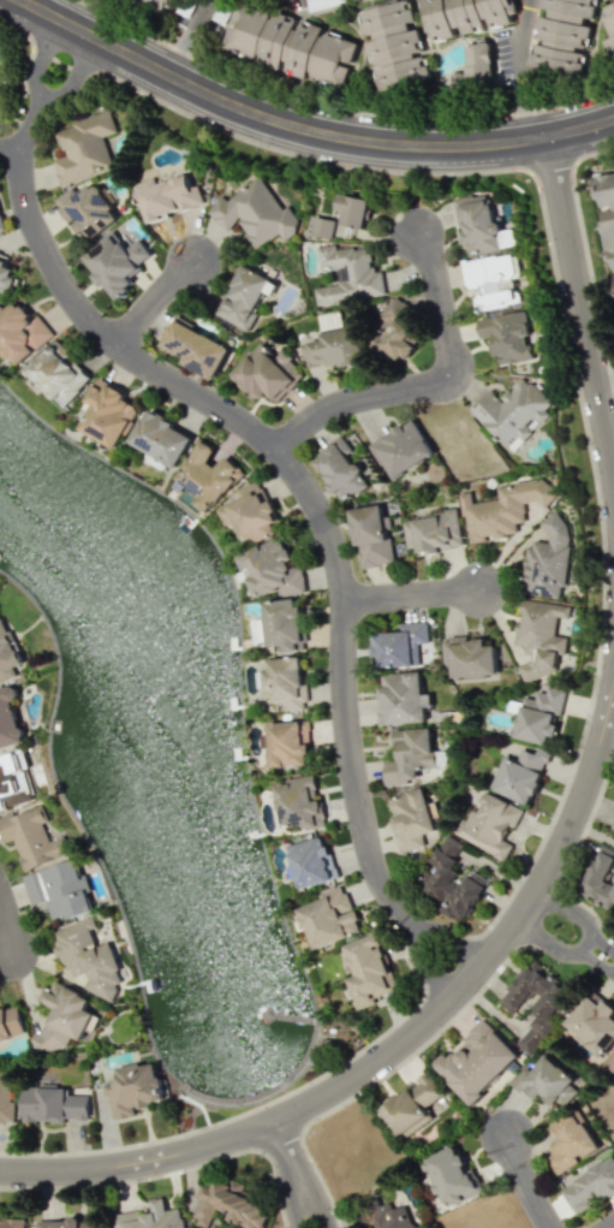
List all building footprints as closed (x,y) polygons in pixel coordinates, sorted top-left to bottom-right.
[(171,8),(174,0),(144,0),(171,8)] [(419,24),(417,25),(411,0),(409,0),(359,12),(365,38),(366,38),(373,67),(374,67),(380,93),(432,81),(419,24)] [(518,24),(514,0),(425,0),(431,39),(518,24)] [(593,22),(598,0),(542,0),(540,11),(534,39),(529,66),(582,77),(593,22)] [(611,38),(606,39),(613,63),(613,62),(613,3),(602,7),(611,38)] [(225,52),(285,65),(295,18),(235,5),(225,52)] [(309,79),(324,26),(302,20),(286,72),(309,79)] [(344,88),(359,42),(326,31),(310,77),(344,88)] [(466,44),(468,84),(495,83),(493,43),(466,44)] [(114,168),(104,136),(117,132),(110,111),(55,129),(64,156),(52,160),(60,185),(114,168)] [(594,176),(600,209),(599,209),(610,270),(613,269),(613,172),(594,176)] [(146,222),(204,204),(199,185),(190,188),(186,174),(158,183),(156,177),(134,183),(146,222)] [(255,248),(280,234),(284,240),(302,230),(288,205),(281,210),(262,177),(225,199),(225,197),(209,206),(223,230),(239,220),(255,248)] [(89,240),(120,217),(92,178),(55,205),(68,223),(74,219),(89,240)] [(365,229),(371,199),(340,193),(337,210),(344,211),(341,224),(365,229)] [(457,198),(464,253),(501,248),(499,233),(497,234),(492,193),(457,198)] [(331,239),(335,221),(315,216),(311,234),(331,239)] [(83,256),(116,301),(133,288),(127,280),(143,268),(140,263),(151,254),(139,238),(129,246),(117,230),(83,256)] [(385,297),(382,268),(372,270),(369,246),(338,250),(338,244),(318,246),(320,267),(337,265),(339,284),(315,287),(317,305),(385,297)] [(16,284),(9,267),(8,268),(0,249),(0,291),(16,284)] [(479,309),(518,303),(514,278),(517,278),(513,253),(462,261),(466,289),(476,287),(479,309)] [(215,312),(245,331),(269,293),(272,295),(278,285),(244,264),(215,312)] [(384,347),(401,362),(422,338),(402,321),(411,310),(395,296),(379,314),(387,321),(368,343),(379,352),(384,347)] [(38,315),(33,319),(16,300),(6,309),(1,303),(0,304),(0,349),(15,367),(54,335),(38,315)] [(477,318),(481,338),(492,336),(496,366),(536,360),(533,344),(530,344),(524,311),(477,318)] [(232,345),(174,318),(161,346),(184,358),(182,363),(216,379),(232,345)] [(321,331),(323,340),(308,342),(309,345),(301,346),(303,356),(309,354),(311,363),(327,360),(329,367),(363,361),(357,324),(321,331)] [(94,378),(57,338),(25,368),(63,407),(94,378)] [(305,379),(286,350),(274,358),(266,345),(232,367),(254,403),(270,392),(274,399),(305,379)] [(470,412),(512,451),(555,406),(523,375),(500,400),(490,390),(470,412)] [(86,400),(93,404),(79,427),(117,449),(140,409),(123,399),(126,393),(99,377),(86,400)] [(177,468),(194,435),(147,410),(130,443),(177,468)] [(375,442),(394,477),(434,455),(415,420),(375,442)] [(177,481),(200,493),(194,504),(214,515),(240,466),(224,458),(219,468),(209,463),(217,447),(199,438),(177,481)] [(324,492),(365,492),(364,465),(350,465),(350,443),(323,444),(324,492)] [(469,543),(517,535),(515,523),(526,521),(523,505),(553,500),(549,477),(497,486),(499,498),(473,503),(471,491),(460,493),(469,543)] [(240,498),(220,506),(234,541),(247,536),(249,542),(274,532),(271,524),(277,521),(261,480),(237,490),(240,498)] [(359,568),(396,561),(389,516),(383,517),(381,504),(350,509),(359,568)] [(408,548),(417,547),(418,553),(463,547),(458,511),(404,518),(408,548)] [(526,543),(522,594),(560,597),(560,588),(566,588),(571,518),(547,516),(546,544),(526,543)] [(305,592),(304,575),(301,568),(291,568),(290,557),(283,538),(279,538),(239,553),(239,555),(255,598),(266,594),(279,590),(280,594),(305,592)] [(264,601),(268,646),(283,645),(284,652),(304,650),(300,599),(264,601)] [(573,605),(522,599),(520,610),(523,618),(517,620),(514,645),(524,646),(530,660),(518,665),(523,680),(528,681),(556,670),(558,654),(565,655),(567,637),(555,635),(557,616),(566,617),(571,616),(573,605)] [(17,676),(14,667),(23,664),(5,616),(0,618),(0,683),(17,676)] [(420,666),(419,644),(429,643),(428,622),(402,623),(402,631),(373,632),(374,668),(420,666)] [(496,645),(486,646),(485,636),(443,637),(444,663),(452,662),(452,677),(497,676),(496,645)] [(271,703),(283,703),(283,710),(305,710),(303,657),(269,658),(269,669),(264,669),(264,689),(271,689),(271,703)] [(383,673),(383,685),(381,685),(383,724),(425,722),(423,672),(383,673)] [(24,743),(12,700),(19,698),(15,685),(0,689),(0,750),(24,743)] [(515,737),(546,744),(548,734),(553,736),(558,713),(561,714),(567,690),(548,686),(547,693),(538,691),(536,699),(524,696),(515,737)] [(271,767),(310,765),(308,720),(268,722),(269,734),(263,734),(264,748),(270,747),(271,767)] [(394,729),(396,759),(383,760),(384,784),(418,783),(417,769),(435,768),(433,728),(394,729)] [(532,804),(550,752),(538,748),(537,753),(521,748),(518,758),(507,755),(495,792),(532,804)] [(325,827),(321,798),(318,798),(314,775),(286,779),(287,784),(276,785),(282,827),(303,824),(304,830),(325,827)] [(387,797),(400,852),(425,846),(422,834),(435,831),(432,818),(439,816),(435,801),(428,803),(424,787),(387,797)] [(458,836),(506,860),(514,845),(502,839),(509,826),(514,828),(523,809),(481,789),(458,836)] [(24,868),(67,852),(62,838),(50,842),(43,822),(47,821),(41,804),(0,819),(0,832),(4,842),(13,839),(24,868)] [(486,879),(471,871),(465,884),(449,876),(465,843),(444,834),(431,862),(438,865),(426,891),(445,901),(440,911),(465,923),(486,879)] [(297,888),(335,879),(325,836),(286,845),(297,888)] [(613,913),(613,885),(605,880),(613,863),(613,851),(602,845),(577,893),(613,913)] [(23,875),(31,905),(47,901),(52,919),(66,915),(67,919),(94,911),(78,859),(23,875)] [(425,888),(437,867),(428,862),(417,883),(425,888)] [(313,949),(363,931),(355,909),(352,910),(343,885),(318,894),(320,900),(299,908),(313,949)] [(52,931),(68,979),(83,973),(90,992),(99,989),(103,1001),(120,995),(116,984),(121,983),(117,970),(120,969),(110,941),(96,946),(91,929),(96,927),(93,917),(52,931)] [(345,944),(356,976),(347,979),(357,1006),(398,992),(377,933),(345,944)] [(531,1056),(556,1025),(548,1019),(571,990),(534,960),(500,1002),(514,1013),(530,995),(537,1001),(528,1012),(536,1019),(516,1044),(531,1056)] [(106,1007),(54,979),(42,1001),(53,1007),(35,1041),(61,1055),(72,1035),(81,1040),(87,1029),(92,1031),(106,1007)] [(611,1013),(613,1009),(613,1008),(604,999),(601,1003),(588,993),(563,1024),(602,1056),(613,1041),(613,1015),(611,1013)] [(18,1005),(0,1009),(0,1040),(25,1033),(18,1005)] [(471,1104),(521,1056),(485,1019),(448,1055),(446,1052),(433,1064),(471,1104)] [(602,1065),(613,1075),(613,1051),(602,1065)] [(512,1082),(535,1101),(539,1095),(557,1111),(574,1090),(568,1086),(575,1078),(546,1054),(531,1073),(525,1067),(512,1082)] [(135,1115),(133,1107),(165,1101),(157,1062),(141,1065),(140,1062),(115,1067),(118,1080),(104,1083),(111,1120),(135,1115)] [(0,1070),(0,1122),(14,1121),(13,1104),(10,1104),(9,1070),(0,1070)] [(441,1115),(433,1101),(442,1096),(431,1075),(378,1106),(397,1139),(441,1115)] [(89,1095),(67,1095),(68,1086),(23,1086),(22,1121),(66,1122),(66,1119),(88,1119),(89,1095)] [(600,1147),(576,1107),(551,1122),(561,1138),(552,1143),(556,1151),(546,1157),(557,1175),(579,1162),(578,1160),(600,1147)] [(483,1191),(473,1167),(466,1169),(457,1145),(423,1159),(443,1207),(483,1191)] [(613,1193),(613,1194),(613,1193),(613,1156),(574,1179),(578,1185),(565,1192),(578,1213),(613,1193)] [(257,1203),(256,1202),(234,1178),(232,1185),(219,1181),(212,1187),(203,1184),(193,1216),(202,1225),(208,1227),(212,1213),(217,1209),(224,1212),(231,1219),(245,1223),(247,1225),(255,1227),(263,1227),(268,1214),(257,1203)] [(391,1207),(390,1202),(380,1205),(378,1198),(360,1203),(360,1209),(366,1227),(412,1227),(406,1207),(391,1207)] [(24,1218),(0,1217),(0,1227),(24,1227),(24,1218)] [(37,1227),(98,1227),(97,1218),(37,1221),(37,1227)]
